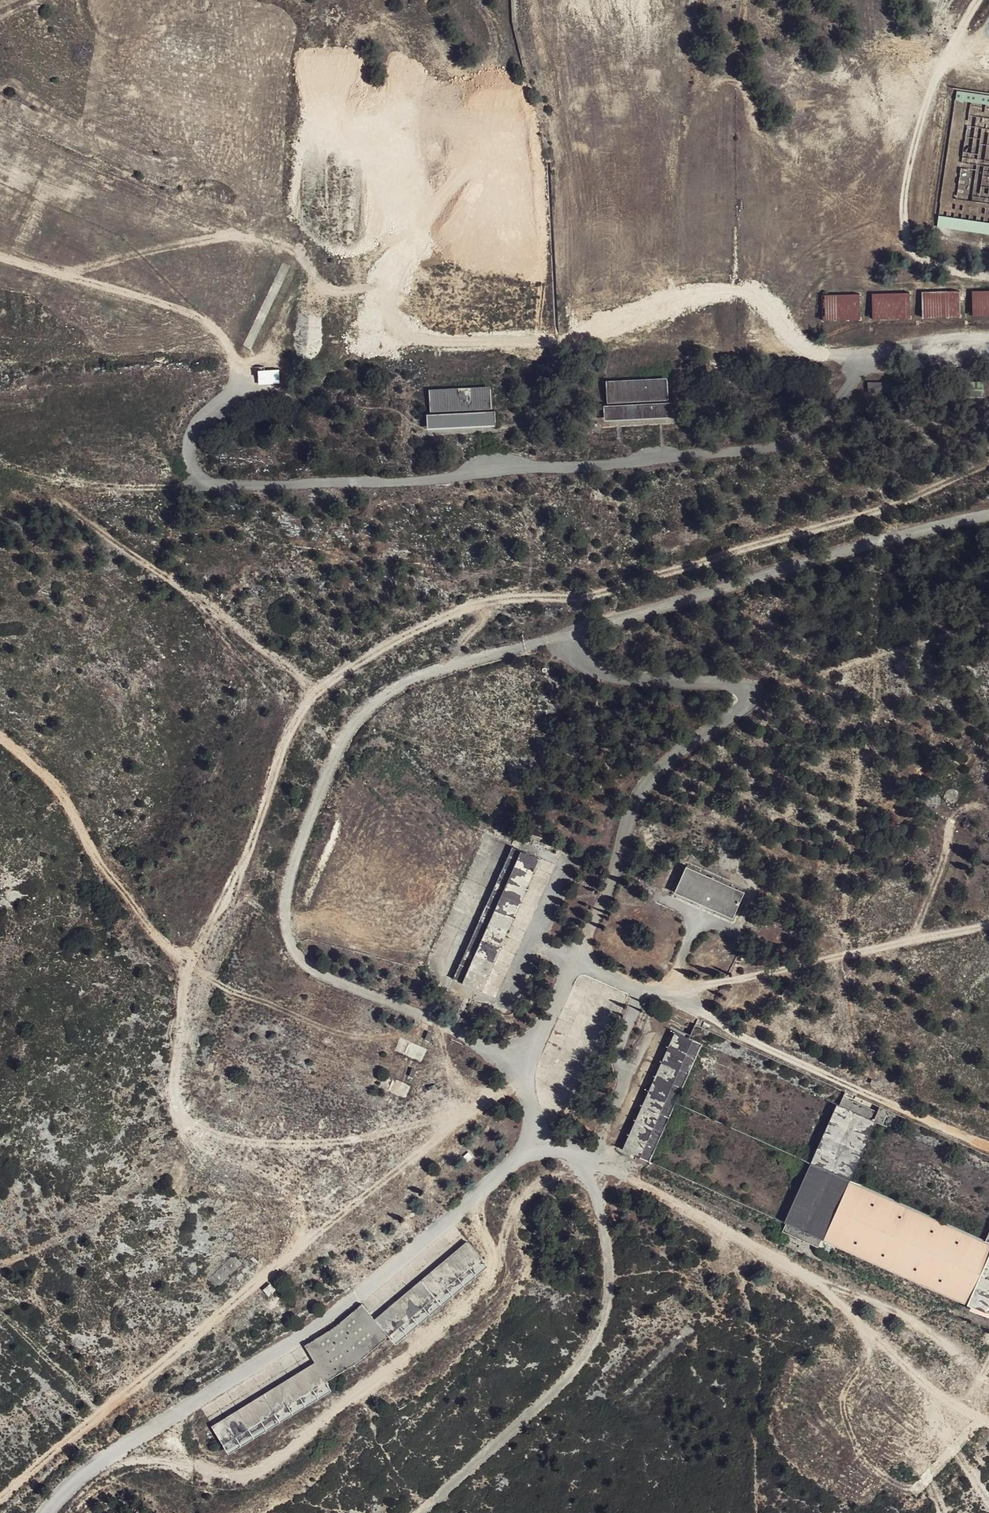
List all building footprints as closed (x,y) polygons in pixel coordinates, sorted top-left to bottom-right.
[(959,80),(946,181),(988,186),(988,82),(959,80)] [(936,227),(988,233),(988,211),(987,211),(986,219),(937,214),(936,227)] [(964,288),(928,291),(928,308),(963,308),(964,288)] [(909,289),(878,292),(879,312),(909,312),(909,289)] [(980,289),(978,309),(988,309),(988,289),(980,289)] [(862,313),(864,293),(831,293),(830,314),(862,313)] [(256,367),(256,383),(279,383),(279,367),(256,367)] [(669,394),(668,373),(615,376),(603,396),(608,415),(676,411),(682,403),(669,394)] [(498,409),(495,386),(434,387),(434,400),(425,412),(427,429),(510,424),(508,415),(498,409)] [(930,794),(928,797),(927,798),(927,802),(929,806),(932,808),(936,808),(937,808),(941,806),(943,803),(943,798),(941,795),(938,793),(934,792),(930,794)] [(555,850),(527,836),(453,974),(482,989),(555,850)] [(748,895),(692,866),(677,896),(734,925),(748,895)] [(710,1037),(679,1022),(619,1137),(653,1153),(710,1037)] [(885,1117),(840,1096),(783,1210),(822,1231),(885,1117)] [(963,1296),(988,1310),(988,1240),(963,1296)] [(503,1274),(479,1242),(377,1315),(365,1305),(298,1350),(303,1362),(194,1421),(215,1459),(330,1399),(331,1383),(384,1347),(396,1351),(503,1274)]
